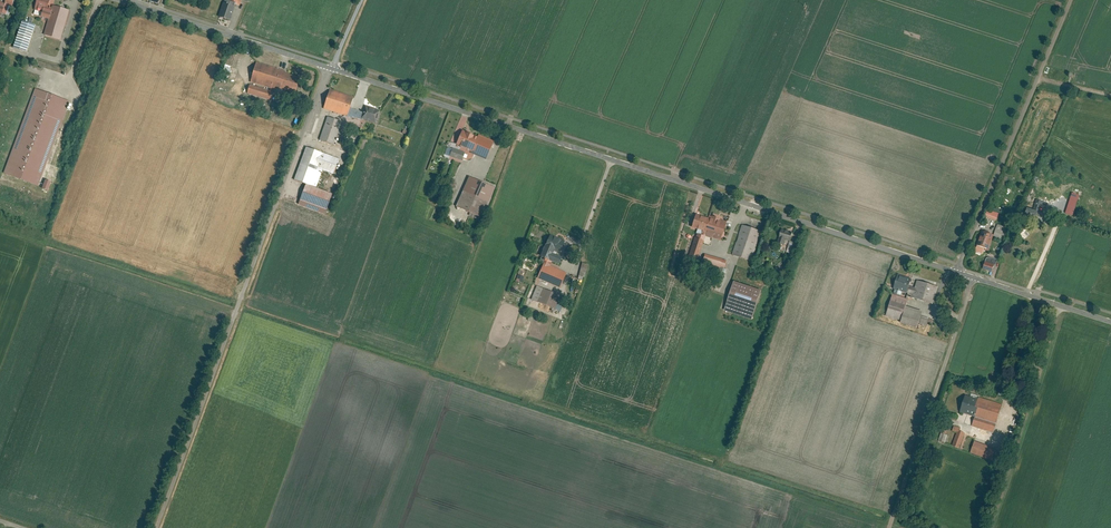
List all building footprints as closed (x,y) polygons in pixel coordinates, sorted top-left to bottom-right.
[(15,0),(7,0),(6,4),(2,13),(7,15),(10,6),(13,6),(15,0)] [(35,9),(43,12),(45,7),(49,8),(52,0),(38,0),(35,9)] [(235,6),(224,3),(219,17),(230,21),(235,6)] [(71,11),(54,5),(52,9),(49,19),(44,35),(61,40),(71,11)] [(43,12),(42,17),(49,19),(52,9),(49,8),(45,7),(43,12)] [(36,26),(23,21),(15,48),(28,52),(36,26)] [(286,71),(258,62),(251,83),(281,92),(281,89),(296,94),(301,78),(285,73),(286,71)] [(227,79),(231,70),(225,67),(221,77),(227,79)] [(251,85),(248,94),(272,101),(275,93),(251,85)] [(39,186),(69,101),(36,89),(6,174),(39,186)] [(354,97),(331,89),(325,108),(348,116),(351,108),(354,97)] [(381,111),(366,107),(362,119),(377,124),(381,111)] [(351,108),(348,116),(361,120),(364,112),(351,108)] [(343,122),(328,117),(320,140),(335,145),(337,139),(340,131),(343,122)] [(340,131),(337,139),(344,141),(346,133),(340,131)] [(464,132),(458,145),(473,151),(472,154),(487,160),(495,142),(479,135),(478,138),(464,132)] [(340,159),(307,148),(296,180),(317,187),(323,170),(335,174),(340,159)] [(466,153),(453,149),(451,157),(463,161),(466,153)] [(495,188),(471,177),(458,206),(471,212),(469,215),(481,220),(495,188)] [(51,182),(46,180),(42,189),(47,191),(51,182)] [(307,185),(300,205),(327,214),(334,194),(307,185)] [(1103,203),(1072,192),(1065,213),(1072,215),(1077,200),(1101,209),(1103,203)] [(1049,202),(1038,198),(1035,206),(1047,209),(1049,202)] [(1000,213),(989,209),(987,217),(997,220),(1000,213)] [(1048,215),(1027,209),(1023,222),(1044,229),(1048,215)] [(711,219),(697,214),(693,227),(703,231),(702,234),(722,240),(728,222),(712,216),(711,219)] [(1011,237),(1014,229),(998,224),(995,235),(994,236),(1004,240),(1005,235),(1011,237)] [(762,232),(743,225),(734,254),(752,261),(762,232)] [(794,233),(782,230),(780,237),(787,239),(791,241),(794,233)] [(995,235),(983,231),(978,245),(990,249),(994,236),(995,235)] [(698,233),(690,256),(698,259),(706,236),(698,233)] [(561,265),(564,258),(553,254),(554,252),(560,254),(565,241),(551,235),(542,257),(547,259),(553,262),(561,265)] [(793,255),(795,248),(789,246),(787,252),(793,255)] [(728,262),(707,255),(705,263),(725,270),(728,262)] [(987,258),(986,261),(983,270),(992,272),(996,259),(991,258),(987,258)] [(547,259),(539,278),(562,288),(568,273),(551,266),(553,262),(547,259)] [(516,281),(522,283),(524,276),(518,275),(516,281)] [(913,279),(899,275),(895,288),(897,289),(904,291),(909,292),(911,287),(913,279)] [(940,287),(919,281),(916,288),(915,294),(913,298),(935,304),(940,287)] [(763,291),(736,282),(726,310),(754,320),(763,291)] [(562,296),(538,286),(533,299),(557,309),(562,296)] [(887,317),(902,321),(906,307),(909,299),(902,297),(895,295),(893,294),(887,317)] [(922,316),(924,312),(906,307),(902,321),(919,326),(920,324),(922,316)] [(929,323),(930,319),(922,316),(920,324),(928,326),(929,323)] [(961,412),(974,416),(979,400),(966,396),(961,412)] [(1003,405),(980,398),(979,400),(974,416),(977,417),(997,423),(1003,405)] [(997,423),(977,417),(974,426),(994,432),(997,423)] [(960,433),(958,432),(954,445),(963,449),(968,435),(960,433)] [(949,436),(942,434),(940,441),(946,443),(949,436)] [(996,449),(977,442),(972,454),(992,461),(996,449)]
